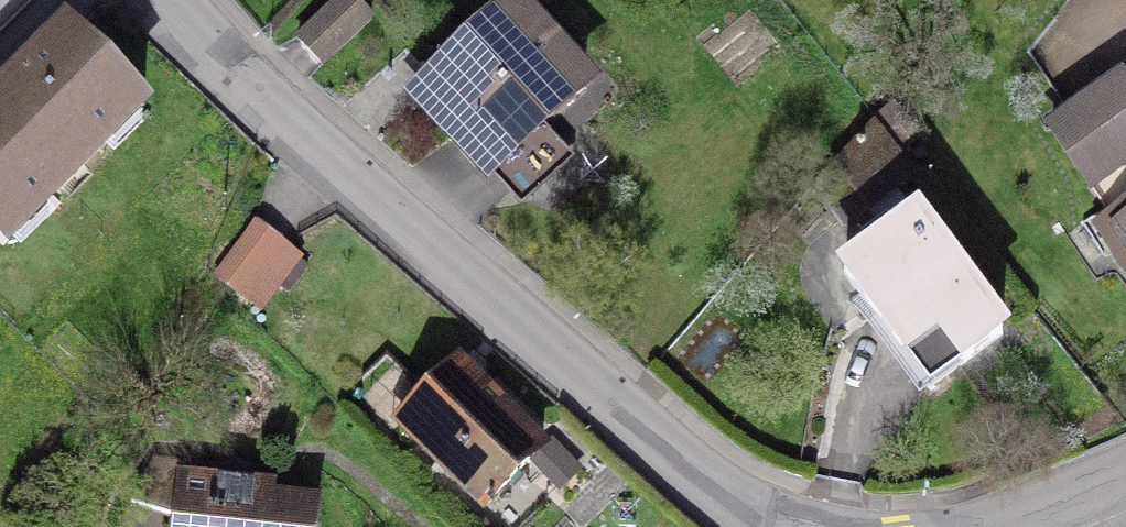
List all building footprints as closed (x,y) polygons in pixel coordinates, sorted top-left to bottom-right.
[(353,0),(340,0),(298,39),(322,65),(371,19),(353,0)] [(486,162),(534,118),(540,128),(585,87),(515,10),(471,49),(461,38),(440,58),(450,68),(425,90),(486,162)] [(70,34),(0,103),(0,245),(3,247),(143,107),(70,34)] [(1052,127),(1091,185),(1125,162),(1125,90),(1120,81),(1052,127)] [(874,124),(832,168),(865,212),(914,174),(874,124)] [(1091,185),(1112,216),(1099,224),(1107,240),(1125,268),(1125,162),(1091,185)] [(1002,335),(917,220),(894,237),(888,229),(862,247),(868,255),(844,273),(929,389),(1002,335)] [(300,258),(255,223),(215,276),(261,310),(300,258)] [(550,441),(542,449),(458,364),(399,422),(483,508),(531,460),(559,489),(578,470),(550,441)] [(227,470),(154,462),(133,501),(176,515),(174,526),(314,526),(316,507),(254,500),(255,489),(225,486),(227,470)]
